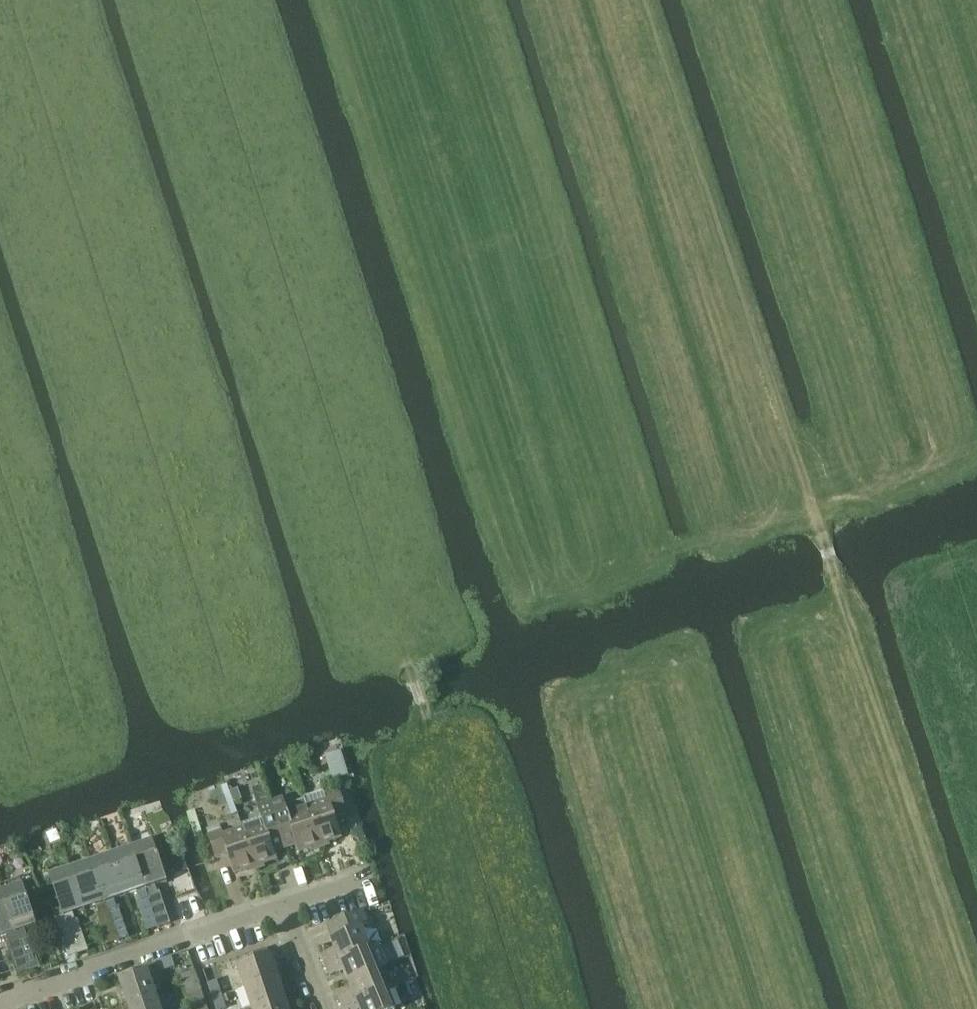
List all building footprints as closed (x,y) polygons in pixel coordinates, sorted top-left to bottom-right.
[(342,765),(328,769),(332,781),(345,777),(348,776),(344,764),(342,765)] [(327,801),(307,808),(320,845),(341,839),(334,818),(346,814),(338,792),(325,797),(327,801)] [(282,800),(270,804),(274,814),(284,845),(285,848),(297,845),(298,846),(300,852),(320,845),(307,808),(305,800),(289,806),(285,807),(282,800)] [(260,818),(241,824),(243,830),(256,867),(276,861),(273,854),(272,849),(284,845),(274,814),(270,804),(257,809),(256,809),(260,818)] [(221,832),(209,836),(216,857),(228,853),(235,874),(256,867),(243,830),(222,837),(221,832)] [(368,846),(363,830),(355,833),(360,849),(368,846)] [(131,847),(158,928),(170,924),(159,893),(157,893),(154,887),(166,883),(152,840),(131,847)] [(147,932),(158,928),(131,847),(111,854),(125,897),(137,893),(139,900),(137,901),(147,932)] [(113,901),(125,897),(111,854),(90,861),(117,941),(128,938),(118,907),(116,907),(113,901)] [(181,855),(169,859),(175,874),(187,870),(181,855)] [(106,945),(117,941),(90,861),(69,868),(84,910),(96,906),(98,913),(96,914),(106,945)] [(84,910),(69,868),(49,875),(63,917),(55,920),(62,940),(70,938),(76,955),(88,952),(77,921),(75,921),(73,914),(84,910)] [(22,884),(1,891),(28,972),(40,968),(29,937),(27,938),(24,930),(36,926),(22,884)] [(28,972),(1,891),(0,891),(0,938),(6,936),(9,944),(7,944),(17,975),(28,972)] [(37,911),(41,924),(50,921),(46,908),(37,911)] [(321,957),(326,967),(370,949),(361,928),(367,926),(362,913),(328,927),(333,940),(331,941),(335,951),(321,957)] [(370,949),(326,967),(330,977),(343,972),(348,982),(378,970),(385,967),(377,946),(370,949)] [(237,967),(244,988),(278,977),(271,956),(237,967)] [(378,970),(348,982),(352,993),(339,998),(343,1008),(387,990),(378,970)] [(119,980),(128,1006),(156,996),(147,971),(119,980)] [(185,987),(198,982),(195,973),(182,977),(185,987)] [(284,997),(278,977),(244,988),(251,1008),(284,997)] [(201,991),(198,982),(185,987),(188,996),(201,991)] [(208,985),(213,998),(221,996),(216,982),(208,985)] [(387,990),(343,1008),(395,1008),(387,990)] [(156,996),(128,1006),(129,1008),(160,1008),(156,996)] [(213,998),(216,1008),(225,1008),(221,996),(213,998)] [(284,997),(251,1008),(288,1008),(284,997)]
